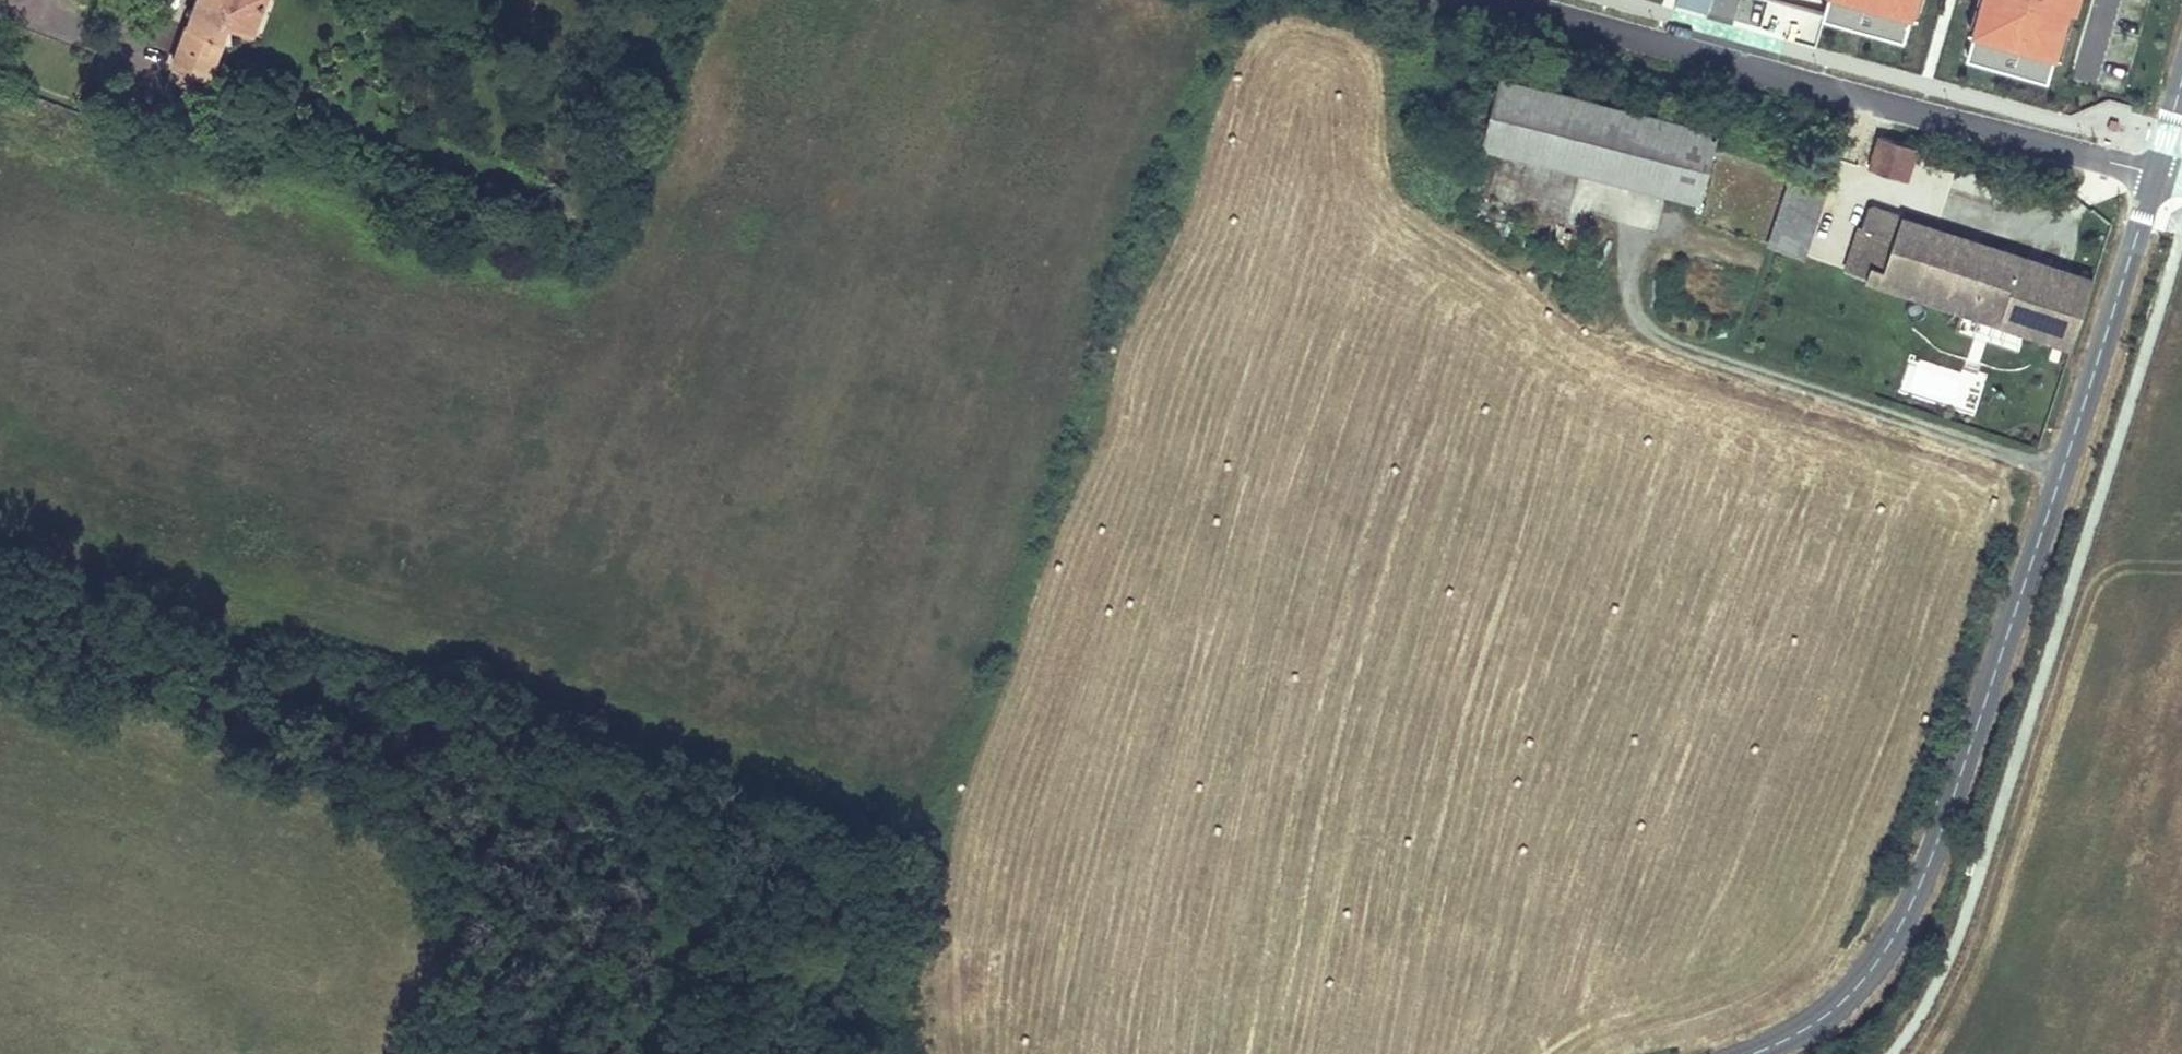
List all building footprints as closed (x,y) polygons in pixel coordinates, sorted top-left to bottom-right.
[(173,63),(211,77),(233,21),(256,30),(268,0),(197,0),(173,63)] [(1826,16),(1907,40),(1912,22),(1919,24),(1926,0),(1831,0),(1826,16)] [(1973,33),(1980,35),(1972,61),(2053,85),(2058,67),(2065,69),(2086,0),(1983,0),(1973,33)] [(1718,130),(1503,75),(1485,145),(1700,200),(1718,130)] [(1916,148),(1881,136),(1872,160),(1866,158),(1864,165),(1906,179),(1916,148)] [(1791,182),(1770,245),(1805,256),(1826,193),(1791,182)] [(2008,324),(2029,259),(1995,248),(1987,274),(1932,256),(1940,230),(1873,208),(1852,273),(2008,324)] [(1940,230),(1932,256),(1987,274),(1995,248),(1940,230)] [(2073,345),(2094,281),(2029,259),(2008,324),(2073,345)]
